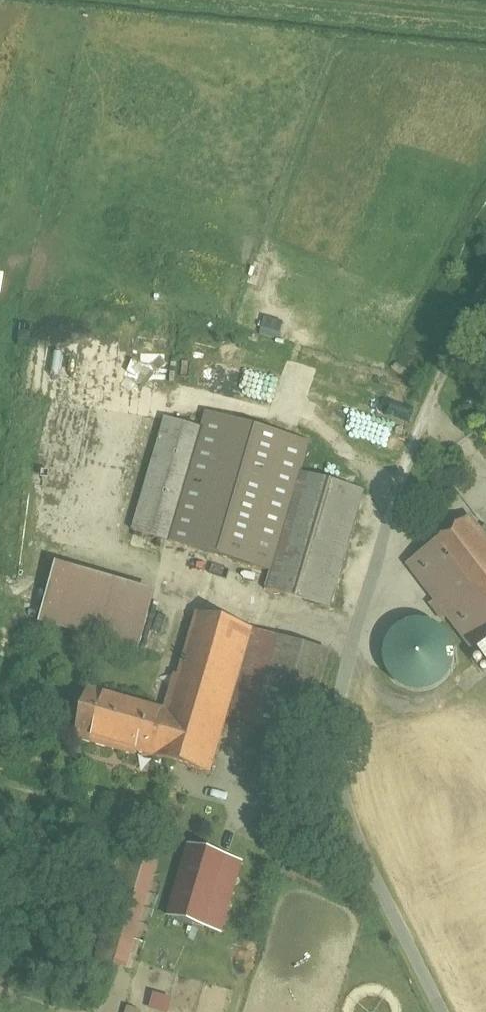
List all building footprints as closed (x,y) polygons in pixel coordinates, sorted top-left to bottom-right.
[(267,316),(261,333),(279,339),(285,322),(267,316)] [(174,351),(175,335),(134,334),(134,350),(174,351)] [(206,429),(168,418),(135,531),(172,542),(206,429)] [(229,419),(192,548),(254,566),(292,437),(229,419)] [(365,490),(301,472),(267,589),(330,608),(365,490)] [(471,518),(433,547),(485,617),(485,538),(471,518)] [(184,608),(154,601),(143,654),(167,659),(174,627),(180,629),(184,608)] [(199,613),(181,676),(177,675),(166,710),(170,711),(156,757),(212,773),(254,629),(199,613)] [(455,669),(457,656),(454,643),(446,632),(435,625),(421,622),(408,625),(397,633),(390,644),(388,658),(391,671),(398,682),(410,689),(423,691),(436,688),(447,681),(455,669)] [(331,652),(282,638),(257,725),(293,736),(292,737),(305,741),(331,652)] [(166,710),(90,688),(76,738),(137,755),(138,752),(156,757),(170,711),(166,710)] [(241,860),(191,845),(170,917),(220,932),(241,860)] [(130,853),(99,960),(128,969),(159,862),(130,853)] [(451,971),(439,975),(443,987),(455,983),(451,971)] [(151,1009),(160,1011),(172,1011),(176,999),(157,992),(151,1009)]
